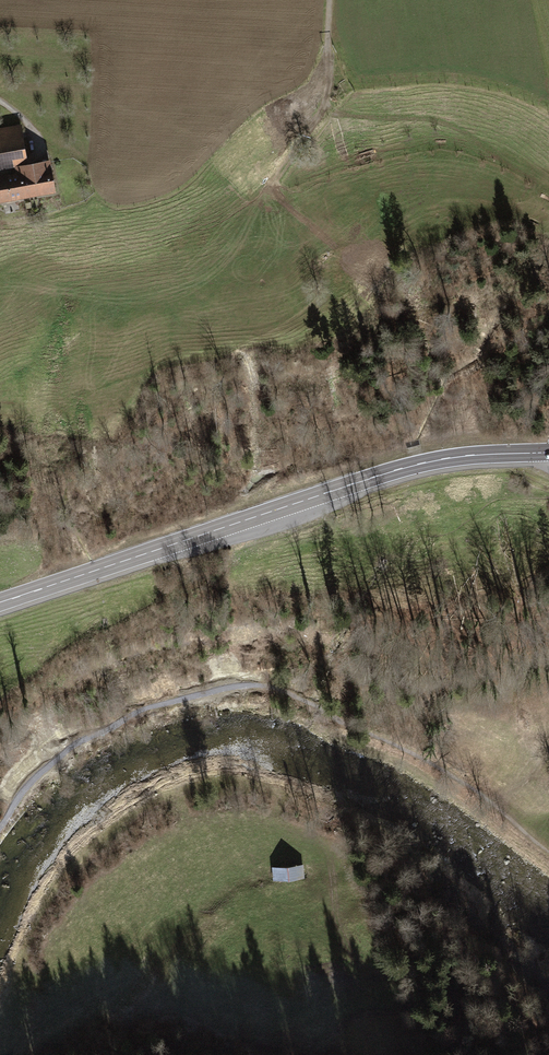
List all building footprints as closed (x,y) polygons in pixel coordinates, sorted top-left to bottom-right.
[(0,134),(0,175),(25,169),(16,131),(0,134)] [(0,178),(0,210),(56,197),(49,166),(0,178)] [(305,868),(272,870),(273,885),(306,883),(305,868)]
